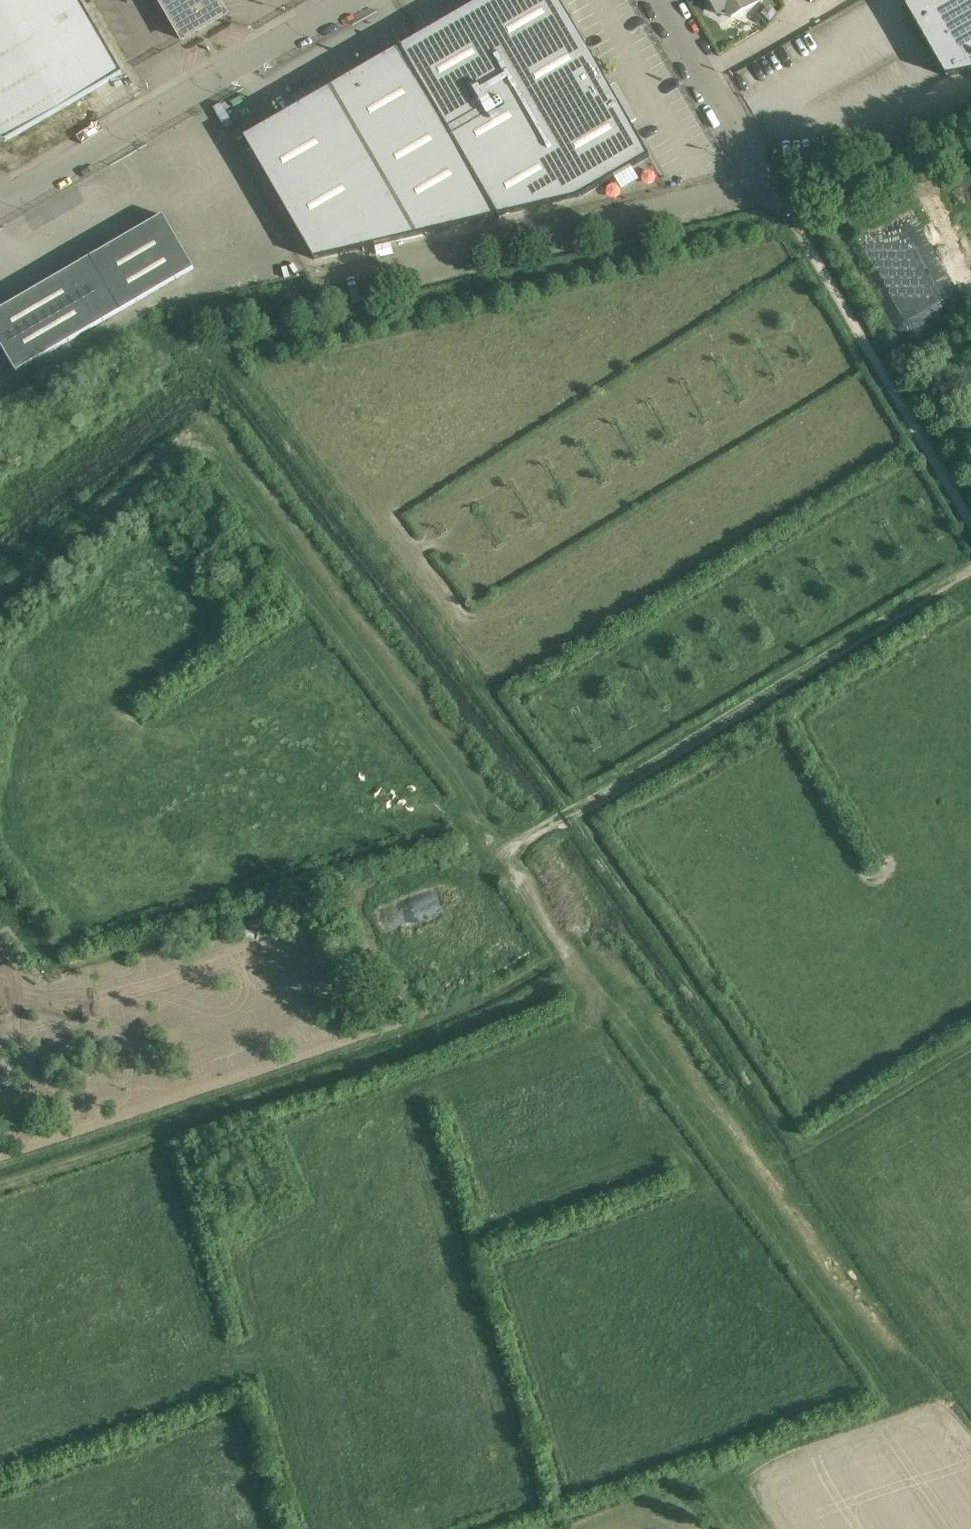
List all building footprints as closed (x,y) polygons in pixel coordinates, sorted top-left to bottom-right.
[(80,0),(0,0),(0,142),(5,143),(123,74),(80,0)] [(180,38),(223,14),(216,0),(158,0),(180,38)] [(400,48),(330,88),(244,138),(314,260),(416,236),(498,217),(580,198),(650,157),(559,0),(482,0),(400,48)] [(718,15),(726,10),(731,19),(759,3),(758,0),(709,0),(718,15)] [(929,61),(935,58),(946,77),(970,71),(970,0),(917,0),(905,7),(917,27),(916,27),(923,39),(924,39),(928,47),(933,57),(928,60),(929,61)] [(164,216),(94,256),(0,311),(0,344),(16,373),(195,270),(164,216)]
